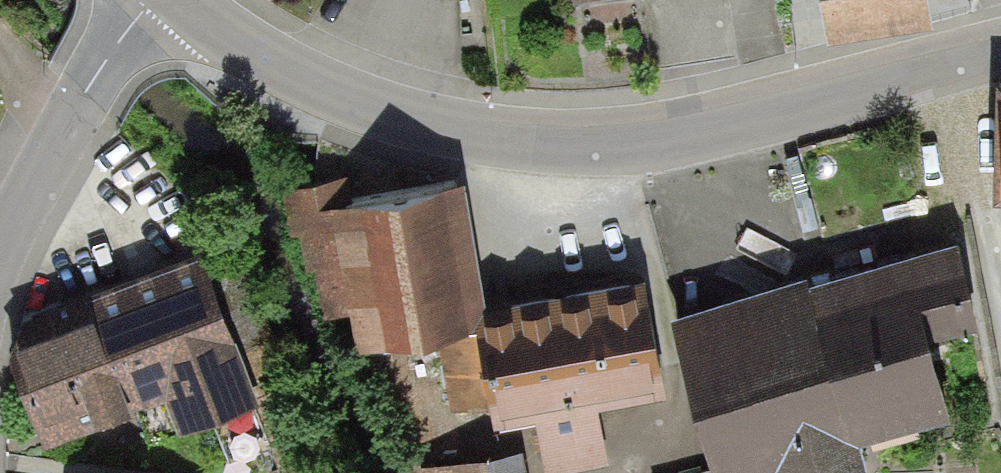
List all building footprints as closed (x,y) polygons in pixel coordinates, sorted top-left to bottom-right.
[(829,38),(933,23),(929,0),(823,0),(829,38)] [(346,166),(282,177),(290,222),(300,220),(305,254),(317,252),(330,334),(435,317),(476,309),(473,296),(485,294),(464,165),(349,184),(346,166)] [(670,299),(715,464),(718,472),(859,472),(874,469),(863,428),(954,403),(933,325),(981,312),(958,227),(810,267),(808,261),(670,299)] [(259,386),(202,238),(24,306),(8,334),(49,440),(105,419),(101,408),(166,383),(179,417),(259,386)] [(645,264),(485,294),(473,296),(476,309),(491,392),(495,412),(534,405),(546,466),(609,454),(598,392),(666,379),(645,264)] [(451,399),(491,392),(476,309),(435,317),(451,399)] [(523,440),(419,458),(422,472),(528,472),(523,440)] [(715,464),(677,472),(718,472),(715,464)]
